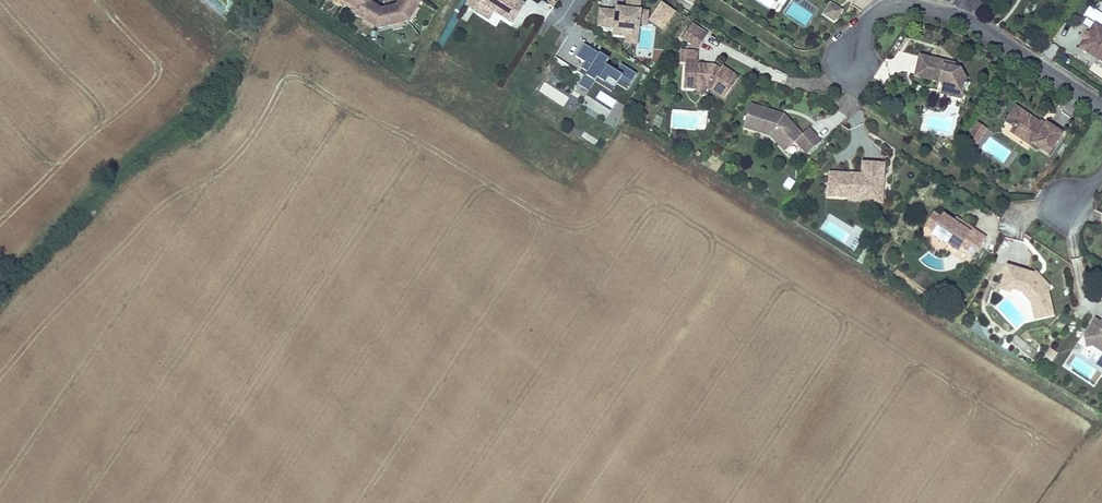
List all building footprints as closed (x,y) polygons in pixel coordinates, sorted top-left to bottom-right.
[(344,13),(339,18),(359,32),(390,28),(405,8),(400,4),(404,0),(390,0),(381,13),(364,14),(351,4),(353,0),(326,0),(344,13)] [(526,0),(469,0),(465,5),(492,21),(498,12),(515,23),(528,1),(526,0)] [(598,10),(597,29),(615,29),(615,36),(626,37),(626,45),(641,45),(641,31),(654,31),(655,9),(650,9),(650,0),(629,0),(629,5),(616,5),(616,10),(598,10)] [(834,22),(843,9),(829,0),(821,13),(834,22)] [(1078,45),(1101,60),(1101,24),(1094,19),(1088,30),(1086,29),(1081,37),(1082,38),(1078,45)] [(690,21),(681,36),(696,46),(706,33),(690,21)] [(598,51),(584,42),(576,56),(592,65),(581,84),(589,89),(596,77),(615,88),(621,78),(632,84),(638,73),(621,63),(619,67),(611,63),(617,54),(601,45),(598,51)] [(685,61),(685,76),(695,76),(695,83),(709,84),(725,95),(739,74),(723,63),(720,68),(713,62),(699,61),(699,49),(680,48),(680,60),(685,61)] [(945,67),(945,62),(919,56),(915,75),(939,82),(942,87),(949,88),(951,93),(962,95),(966,79),(960,71),(954,69),(945,67)] [(695,76),(685,76),(685,85),(696,86),(695,83),(695,76)] [(543,83),(538,93),(565,104),(569,94),(543,83)] [(949,88),(942,87),(941,95),(961,99),(962,95),(951,93),(949,88)] [(612,108),(617,99),(599,90),(594,99),(612,108)] [(744,125),(763,131),(765,126),(774,130),(785,143),(791,137),(794,140),(808,155),(822,141),(811,127),(803,133),(785,114),(784,117),(776,113),(777,110),(751,103),(744,125)] [(1005,119),(1014,125),(1026,133),(1023,138),(1031,144),(1033,141),(1048,151),(1061,131),(1046,121),(1043,127),(1038,124),(1040,122),(1015,105),(1005,119)] [(988,127),(977,120),(966,137),(976,144),(988,127)] [(1026,133),(1014,125),(1011,130),(1023,138),(1026,133)] [(765,126),(763,131),(770,133),(784,150),(794,140),(791,137),(785,143),(774,130),(765,126)] [(849,175),(849,171),(829,170),(828,195),(847,195),(869,196),(869,190),(882,190),(883,161),(862,161),(862,171),(856,171),(856,175),(849,175)] [(783,187),(790,191),(796,181),(788,177),(783,187)] [(869,196),(847,195),(846,201),(882,202),(882,190),(869,190),(869,196)] [(924,225),(931,230),(939,216),(933,212),(924,225)] [(985,235),(972,227),(969,230),(952,220),(941,213),(939,216),(931,230),(928,233),(957,251),(960,245),(973,254),(985,235)] [(969,230),(972,227),(955,216),(952,220),(969,230)] [(1038,279),(1033,272),(1034,271),(1006,262),(998,288),(1010,291),(1012,287),(1019,289),(1030,301),(1033,319),(1054,314),(1049,291),(1048,286),(1044,290),(1036,281),(1038,279)] [(1034,271),(1033,272),(1038,279),(1036,281),(1044,290),(1048,286),(1050,285),(1036,269),(1034,271)] [(1097,326),(1101,321),(1094,316),(1091,322),(1097,326)] [(1101,321),(1097,326),(1091,322),(1083,333),(1091,335),(1093,345),(1101,351),(1101,318),(1101,321)] [(1086,346),(1093,345),(1091,335),(1083,333),(1086,346)]
